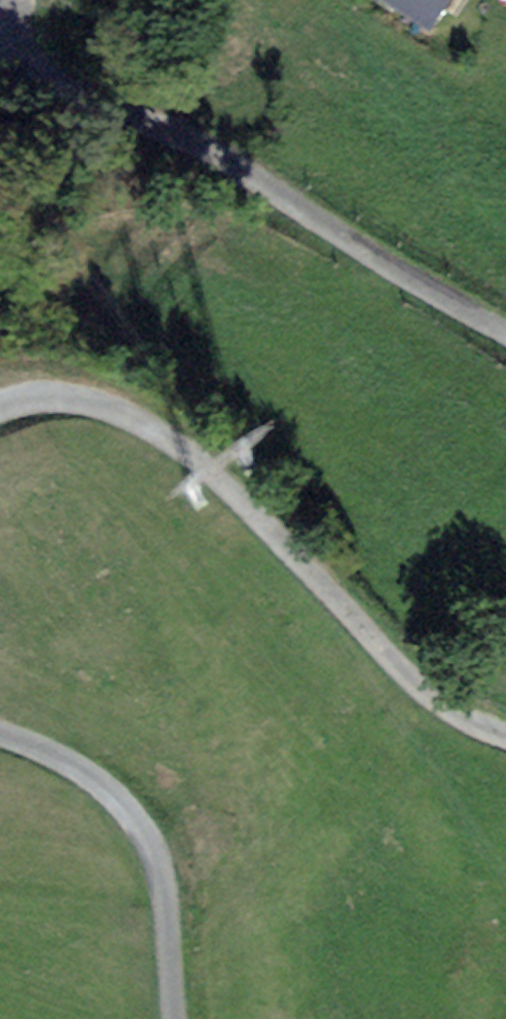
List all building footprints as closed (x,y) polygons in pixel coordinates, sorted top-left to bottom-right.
[(422,35),(443,0),(364,0),(422,35)]
